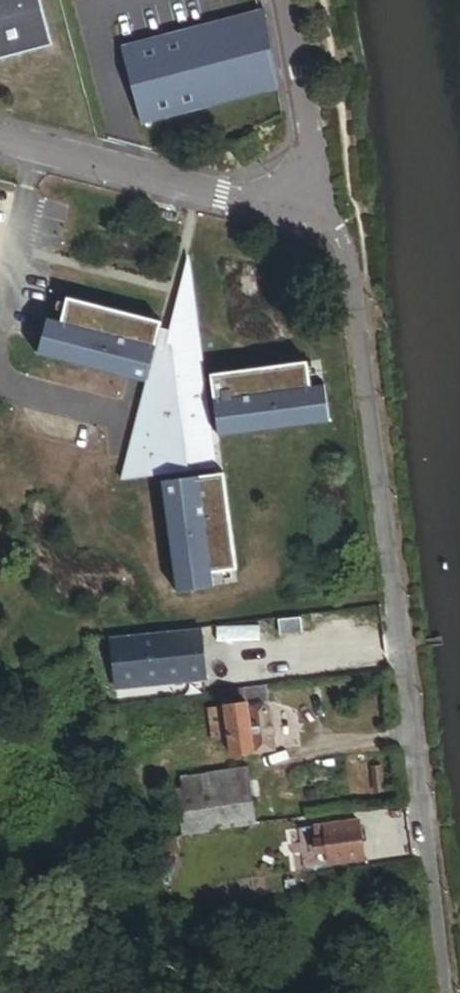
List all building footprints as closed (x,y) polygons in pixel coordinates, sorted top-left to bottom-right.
[(51,58),(36,0),(0,0),(0,71),(51,58)] [(117,60),(136,137),(274,102),(262,24),(117,60)] [(191,261),(173,333),(164,330),(165,325),(71,302),(64,325),(51,321),(41,358),(150,386),(127,483),(170,478),(171,484),(166,485),(182,595),(219,588),(217,576),(241,572),(229,477),(221,478),(215,435),(223,433),(224,439),(334,423),(329,387),(315,389),(311,363),(215,377),(215,383),(209,384),(191,261)] [(301,633),(299,618),(280,620),(281,635),(301,633)] [(202,629),(111,638),(117,692),(207,683),(202,629)] [(277,752),(271,710),(248,713),(246,704),(269,701),(267,685),(217,693),(219,707),(209,709),(214,743),(231,740),(233,758),(277,752)] [(271,710),(269,701),(246,704),(248,713),(271,710)] [(183,835),(258,823),(249,766),(180,777),(182,789),(176,790),(183,835)] [(366,861),(360,819),(325,824),(327,838),(315,840),(315,844),(317,854),(328,852),(330,866),(366,861)] [(317,854),(315,844),(284,849),(288,873),(319,869),(317,854)]
